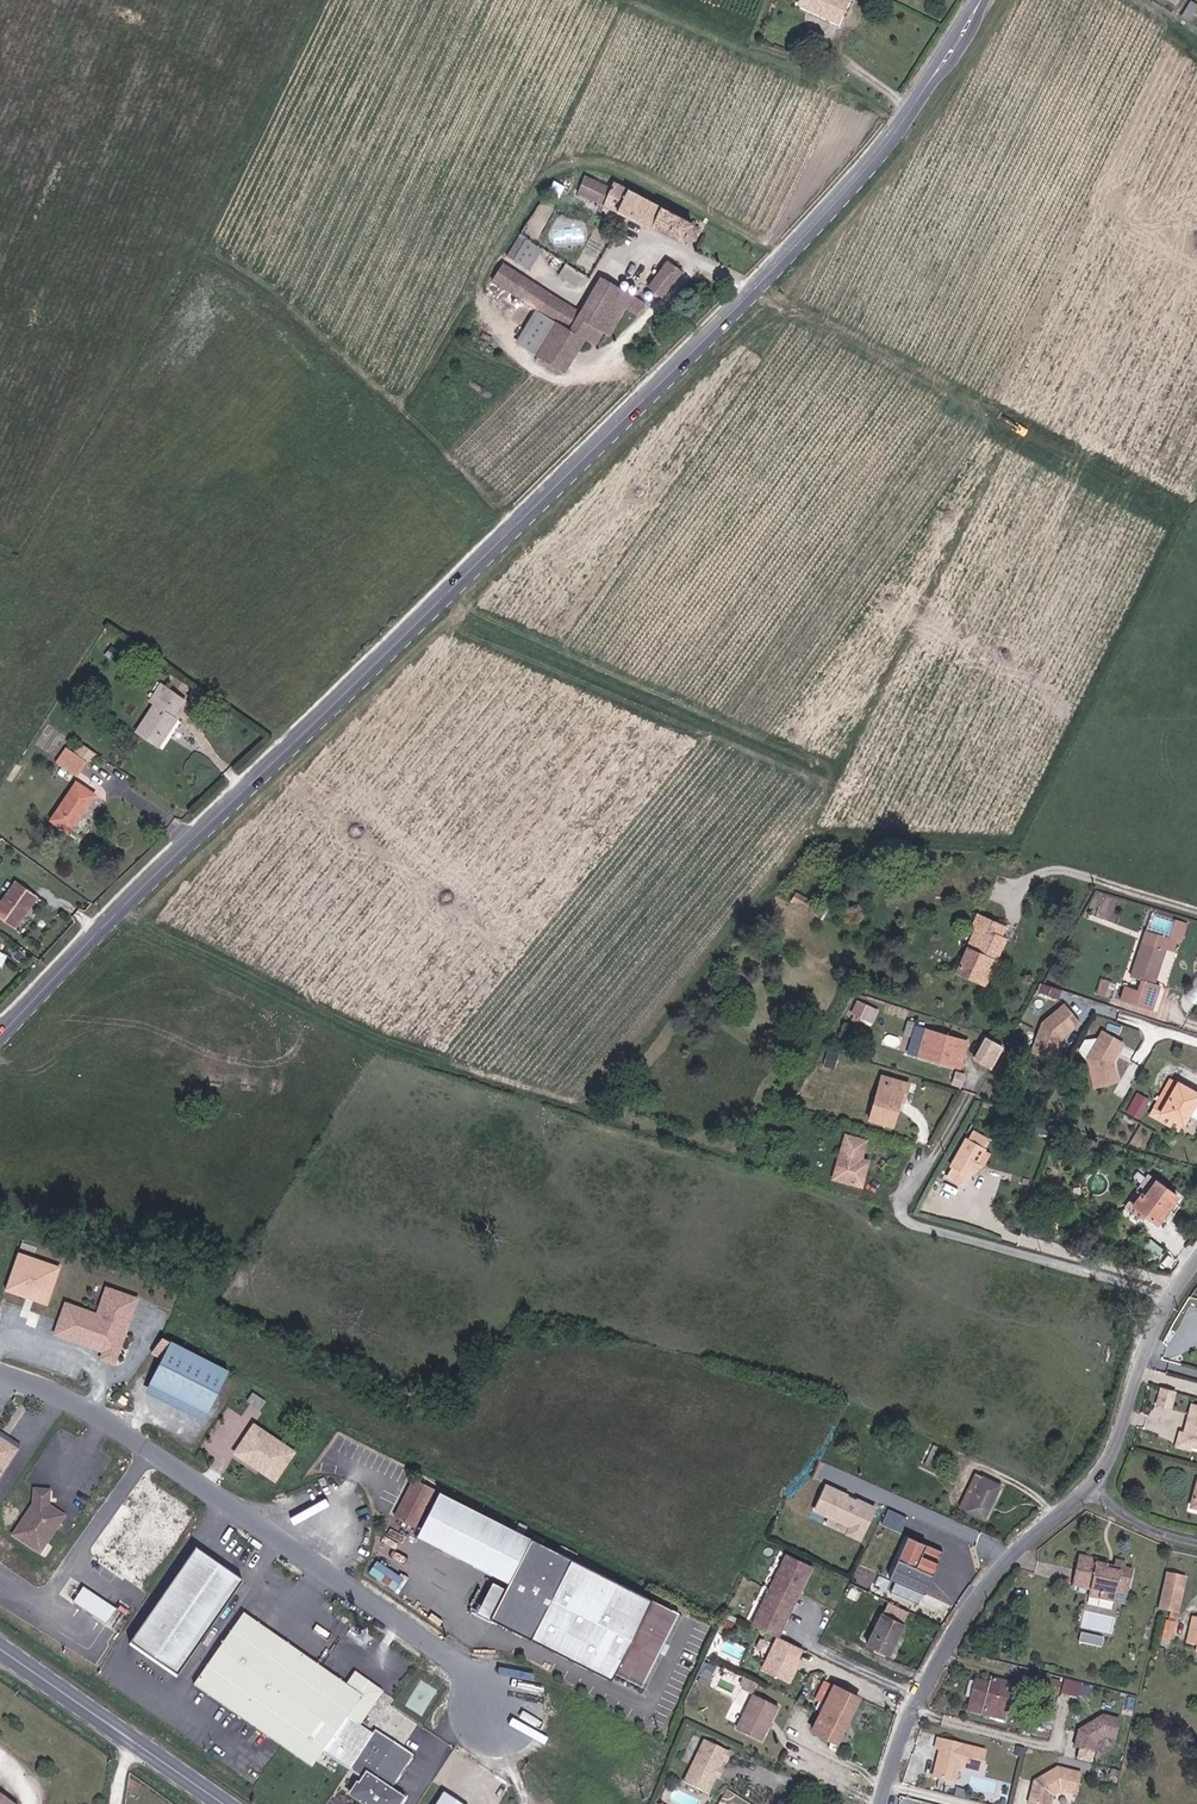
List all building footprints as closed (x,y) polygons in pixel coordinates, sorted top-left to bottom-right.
[(811,11),(813,7),(799,0),(798,0),(796,3),(811,11)] [(811,11),(839,24),(850,0),(799,0),(813,7),(811,11)] [(1192,21),(1196,12),(1196,2),(1192,0),(1191,0),(1182,16),(1192,21)] [(594,179),(587,196),(586,198),(683,243),(688,234),(696,238),(701,229),(693,225),(693,224),(612,182),(610,187),(594,179)] [(520,233),(507,255),(514,259),(527,238),(520,233)] [(647,286),(662,298),(684,272),(666,260),(647,286)] [(559,322),(557,324),(537,356),(564,373),(584,341),(594,347),(603,333),(610,336),(626,307),(637,313),(645,302),(599,276),(580,310),(575,309),(503,263),(491,281),(538,310),(559,322)] [(576,287),(584,275),(566,263),(558,275),(576,287)] [(557,324),(559,322),(538,310),(517,343),(537,356),(557,324)] [(165,710),(176,693),(161,683),(148,701),(153,705),(135,731),(158,747),(178,718),(175,716),(165,710)] [(186,699),(176,693),(165,710),(175,716),(186,699)] [(57,763),(76,776),(86,760),(67,748),(57,763)] [(76,781),(50,820),(69,832),(95,794),(76,781)] [(35,894),(16,880),(0,902),(0,917),(15,928),(26,914),(23,912),(35,894)] [(797,893),(793,900),(821,916),(825,909),(797,893)] [(23,912),(26,914),(38,896),(35,894),(23,912)] [(990,960),(995,962),(1005,939),(1000,937),(1005,928),(978,915),(973,926),(977,927),(957,972),(979,982),(990,960)] [(1143,942),(1131,977),(1141,980),(1137,991),(1125,986),(1120,999),(1152,1010),(1159,987),(1154,985),(1166,949),(1143,942)] [(1061,990),(1041,983),(1038,992),(1058,998),(1061,990)] [(853,1015),(861,1019),(867,1005),(859,1001),(853,1015)] [(1031,1052),(1053,1060),(1062,1036),(1079,1021),(1065,1004),(1043,1022),(1031,1052)] [(967,1042),(915,1027),(907,1052),(918,1055),(919,1052),(933,1056),(932,1059),(959,1067),(967,1042)] [(1122,1043),(1103,1032),(1088,1058),(1096,1087),(1118,1080),(1112,1061),(1122,1043)] [(986,1037),(974,1059),(991,1068),(1002,1046),(986,1037)] [(892,1089),(895,1080),(882,1076),(869,1120),(893,1127),(897,1110),(895,1109),(898,1099),(900,1100),(903,1092),(892,1089)] [(1183,1125),(1189,1114),(1196,1118),(1196,1117),(1196,1094),(1169,1079),(1153,1108),(1183,1125)] [(903,1092),(900,1100),(904,1101),(909,1084),(895,1080),(892,1089),(903,1092)] [(1137,1091),(1128,1109),(1141,1115),(1149,1096),(1137,1091)] [(973,1132),(968,1141),(966,1140),(952,1166),(954,1167),(948,1177),(964,1185),(969,1176),(970,1176),(973,1172),(974,1172),(979,1164),(978,1164),(985,1150),(983,1149),(988,1141),(973,1132)] [(861,1186),(867,1165),(860,1163),(861,1159),(866,1141),(846,1135),(834,1179),(861,1186)] [(985,1150),(978,1164),(979,1164),(983,1167),(991,1154),(985,1150)] [(1145,1197),(1142,1195),(1133,1206),(1147,1216),(1157,1224),(1177,1197),(1156,1181),(1145,1197)] [(1133,1206),(1142,1195),(1137,1191),(1125,1207),(1143,1221),(1147,1216),(1133,1206)] [(57,1269),(16,1254),(3,1291),(45,1305),(57,1269)] [(62,1310),(55,1335),(92,1347),(94,1341),(100,1343),(106,1345),(104,1350),(102,1358),(115,1362),(135,1296),(104,1287),(96,1314),(64,1304),(62,1310)] [(162,1357),(149,1383),(207,1413),(228,1370),(162,1337),(151,1352),(162,1357)] [(202,1421),(207,1413),(149,1383),(145,1392),(202,1421)] [(1175,1390),(1162,1387),(1157,1404),(1171,1408),(1175,1390)] [(121,1394),(117,1401),(124,1406),(128,1399),(121,1394)] [(1188,1426),(1185,1433),(1184,1435),(1188,1444),(1191,1445),(1196,1447),(1196,1406),(1193,1405),(1190,1417),(1194,1420),(1192,1426),(1188,1426)] [(235,1453),(275,1480),(293,1452),(254,1426),(235,1453)] [(1190,1449),(1191,1445),(1188,1444),(1184,1435),(1185,1433),(1181,1432),(1177,1445),(1190,1449)] [(19,1451),(22,1448),(0,1434),(0,1438),(4,1441),(19,1451)] [(0,1438),(0,1480),(19,1451),(4,1441),(0,1438)] [(966,1511),(982,1477),(974,1473),(958,1507),(966,1511)] [(1000,1486),(982,1477),(966,1511),(984,1519),(1000,1486)] [(413,1479),(404,1496),(408,1498),(398,1519),(415,1528),(435,1490),(413,1479)] [(826,1523),(862,1541),(879,1506),(829,1481),(815,1509),(829,1516),(826,1523)] [(51,1508),(51,1492),(39,1491),(38,1506),(18,1538),(43,1554),(66,1517),(51,1508)] [(479,1611),(492,1617),(530,1537),(439,1492),(417,1537),(496,1575),(479,1611)] [(394,1517),(398,1519),(408,1498),(404,1496),(394,1517)] [(899,1529),(906,1516),(890,1507),(883,1521),(899,1529)] [(893,1592),(920,1600),(923,1590),(932,1593),(946,1547),(911,1536),(893,1592)] [(678,1609),(530,1537),(492,1617),(612,1675),(615,1668),(643,1682),(678,1609)] [(905,1543),(890,1576),(894,1577),(909,1544),(905,1543)] [(748,1622),(773,1635),(810,1561),(784,1548),(748,1622)] [(178,1678),(245,1584),(196,1551),(131,1645),(178,1678)] [(1102,1593),(1101,1601),(1113,1603),(1115,1593),(1127,1595),(1132,1570),(1125,1569),(1126,1563),(1114,1560),(1113,1567),(1096,1563),(1097,1559),(1078,1555),(1072,1587),(1090,1590),(1102,1593)] [(1163,1588),(1158,1610),(1174,1613),(1176,1604),(1179,1605),(1182,1592),(1163,1588)] [(1102,1593),(1090,1590),(1088,1598),(1101,1601),(1102,1593)] [(879,1621),(866,1645),(888,1656),(904,1624),(882,1614),(879,1621)] [(357,1673),(347,1686),(245,1615),(194,1687),(312,1770),(323,1754),(352,1774),(376,1735),(362,1727),(386,1693),(357,1673)] [(856,1640),(866,1645),(879,1621),(868,1615),(856,1640)] [(1167,1617),(1162,1635),(1171,1638),(1176,1620),(1167,1617)] [(1191,1623),(1186,1644),(1196,1646),(1195,1651),(1196,1652),(1196,1624),(1191,1623)] [(798,1647),(773,1635),(758,1667),(785,1680),(794,1663),(791,1661),(798,1647)] [(649,1685),(643,1682),(615,1668),(612,1675),(646,1692),(649,1685)] [(739,1684),(753,1692),(758,1681),(744,1674),(739,1684)] [(1036,1689),(1057,1695),(1060,1683),(1040,1677),(1036,1689)] [(1087,1696),(1090,1683),(1065,1678),(1062,1691),(1087,1696)] [(992,1679),(991,1685),(976,1681),(968,1710),(1004,1719),(1013,1684),(992,1679)] [(825,1704),(834,1685),(825,1681),(815,1700),(825,1704)] [(859,1698),(834,1685),(825,1704),(812,1731),(836,1743),(859,1698)] [(735,1728),(759,1740),(774,1705),(750,1693),(735,1728)] [(1076,1746),(1095,1751),(1097,1742),(1107,1736),(1115,1738),(1120,1719),(1103,1715),(1080,1730),(1076,1746)] [(411,1799),(397,1790),(417,1756),(378,1731),(376,1735),(352,1774),(362,1781),(354,1794),(370,1803),(408,1803),(411,1799)] [(935,1748),(940,1749),(933,1776),(953,1782),(958,1766),(980,1772),(986,1751),(937,1738),(935,1748)] [(716,1777),(720,1770),(724,1762),(726,1763),(730,1754),(705,1742),(685,1782),(708,1794),(716,1777)] [(1076,1794),(1082,1773),(1058,1767),(1034,1780),(1028,1803),(1033,1803),(1050,1803),(1052,1794),(1061,1790),(1076,1794)] [(450,1792),(443,1803),(469,1803),(450,1792)] [(0,1794),(0,1803),(13,1803),(0,1794)] [(354,1794),(352,1797),(363,1803),(370,1803),(354,1794)]
